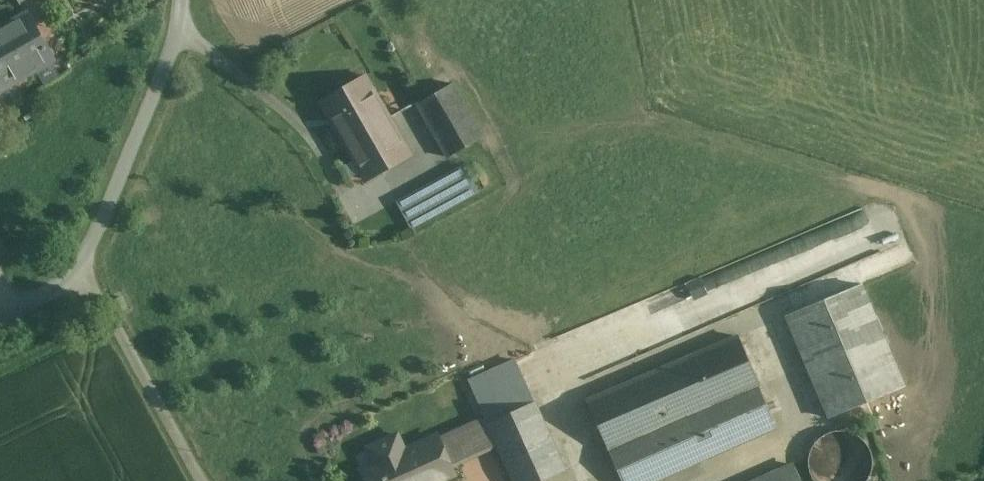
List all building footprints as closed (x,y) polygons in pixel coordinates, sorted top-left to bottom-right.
[(54,60),(27,14),(0,30),(0,90),(54,60)] [(365,77),(322,101),(367,180),(410,155),(399,135),(389,118),(365,77)] [(389,118),(399,135),(409,130),(420,150),(438,139),(449,158),(483,138),(452,84),(418,104),(417,102),(389,118)] [(434,183),(448,209),(478,193),(464,166),(434,183)] [(448,209),(434,183),(397,202),(412,229),(448,209)] [(862,284),(787,316),(829,418),(904,386),(862,284)] [(688,416),(759,385),(739,337),(586,401),(609,451),(673,423),(688,416)] [(469,381),(485,416),(496,441),(499,447),(514,480),(541,480),(565,470),(515,360),(469,381)] [(688,416),(707,459),(777,428),(759,385),(688,416)] [(485,416),(448,433),(459,457),(496,441),(485,416)] [(618,472),(622,480),(658,480),(707,459),(688,416),(673,423),(682,443),(618,472)] [(682,443),(673,423),(609,451),(618,472),(682,443)] [(814,480),(867,480),(872,472),(873,458),(869,445),(859,435),(846,429),(832,430),(820,436),(811,446),(807,460),(809,473),(814,480)] [(361,470),(366,480),(441,480),(454,475),(451,469),(462,464),(462,463),(459,457),(448,433),(438,437),(437,436),(404,451),(397,435),(389,439),(384,437),(383,441),(372,447),(379,462),(361,470)] [(496,441),(459,457),(462,463),(499,447),(496,441)] [(756,480),(800,480),(793,465),(756,480)]
